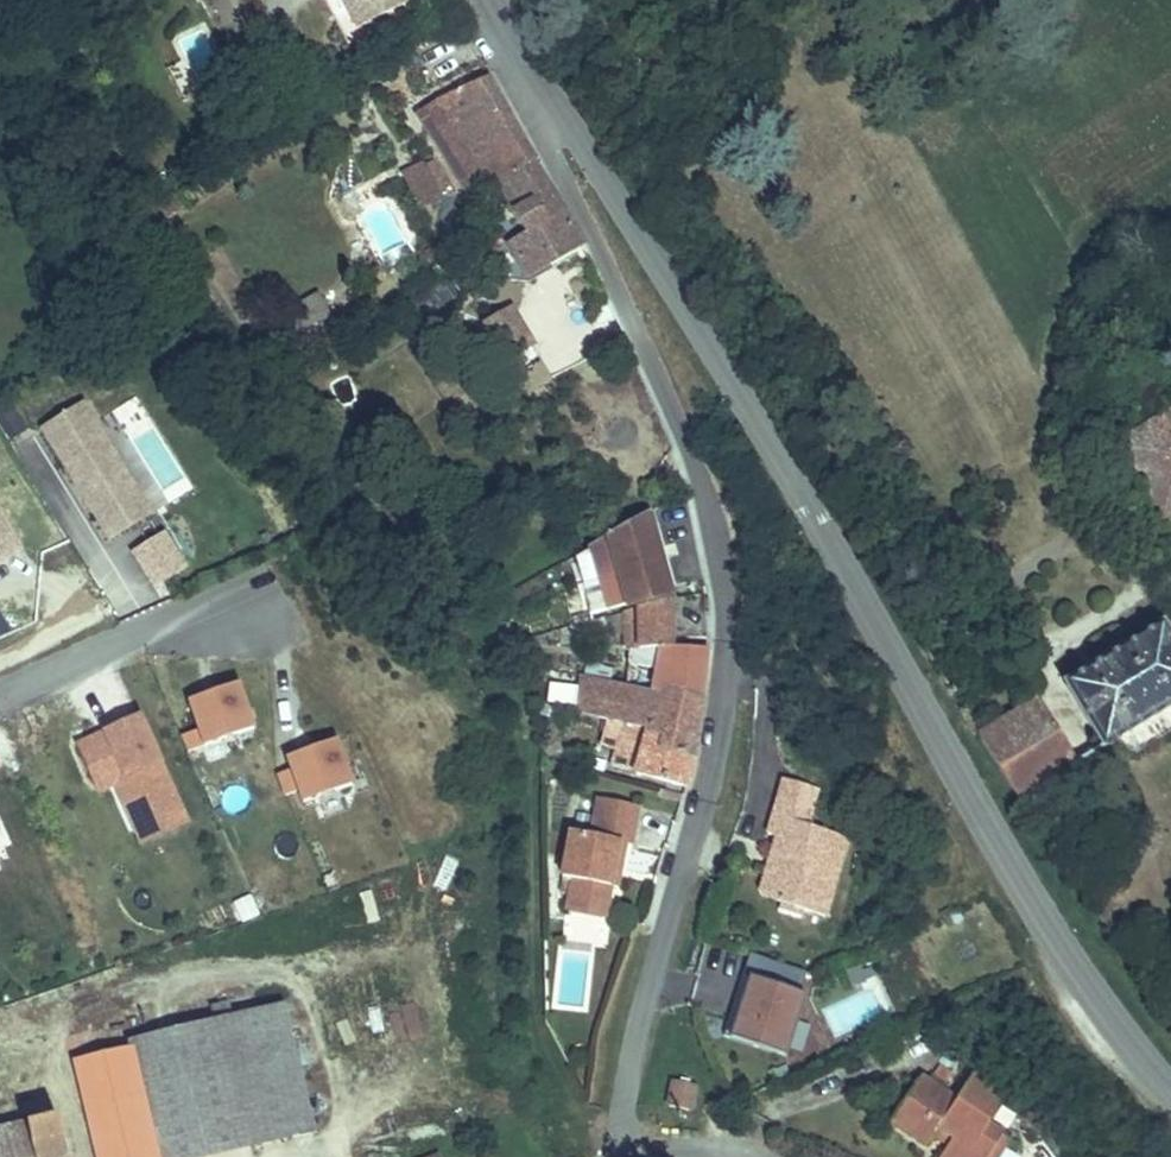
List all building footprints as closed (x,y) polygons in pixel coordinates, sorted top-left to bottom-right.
[(366,31),(410,5),(407,0),(346,0),(366,31)] [(439,100),(418,113),(468,193),(490,179),(492,183),(530,162),(535,159),(489,77),(439,100)] [(564,211),(530,162),(492,183),(499,194),(512,213),(525,234),(509,244),(526,272),(551,258),(580,240),(564,211)] [(441,200),(424,166),(404,176),(420,210),(441,200)] [(512,213),(499,194),(488,201),(500,221),(512,213)] [(526,272),(509,244),(494,253),(511,282),(531,281),(526,272)] [(551,258),(526,272),(531,281),(556,267),(551,258)] [(513,309),(485,326),(506,362),(534,345),(513,309)] [(52,450),(93,425),(82,406),(41,432),(52,450)] [(1121,448),(1167,520),(1170,517),(1170,415),(1121,448)] [(129,494),(103,452),(108,449),(93,425),(52,450),(109,541),(150,516),(134,491),(129,494)] [(590,547),(574,556),(591,616),(608,611),(672,593),(649,513),(590,547)] [(0,522),(0,564),(19,553),(0,522)] [(154,589),(185,570),(164,536),(133,555),(154,589)] [(672,648),(673,599),(618,614),(617,654),(630,652),(672,648)] [(1142,637),(1071,679),(1112,741),(1170,706),(1170,618),(1142,637)] [(630,652),(626,686),(654,692),(655,679),(675,680),(678,648),(672,648),(630,652)] [(708,649),(678,648),(675,680),(655,679),(654,692),(702,701),(708,649)] [(626,686),(582,677),(578,712),(648,730),(665,734),(660,750),(693,760),(702,701),(654,692),(626,686)] [(253,731),(237,685),(189,702),(199,731),(182,737),(188,753),(253,731)] [(1042,698),(983,734),(1022,797),(1082,759),(1042,698)] [(139,718),(77,745),(93,782),(121,770),(125,779),(120,781),(139,826),(179,808),(139,718)] [(648,731),(610,721),(602,745),(617,750),(613,766),(636,772),(636,774),(687,787),(693,760),(660,750),(665,734),(648,730),(648,731)] [(351,787),(335,741),(286,758),(291,770),(278,775),(285,796),(298,792),(303,804),(351,787)] [(186,824),(179,808),(139,826),(120,781),(125,779),(121,770),(93,782),(98,791),(114,784),(141,844),(186,824)] [(822,803),(826,784),(790,776),(786,795),(822,803)] [(783,901),(797,905),(800,894),(817,897),(815,909),(839,915),(859,833),(817,824),(822,803),(786,795),(776,834),(786,837),(774,887),(783,901)] [(621,866),(625,844),(632,846),(640,807),(597,799),(591,836),(570,832),(562,878),(564,878),(561,894),(571,895),(569,901),(607,908),(611,887),(615,865),(621,866)] [(617,888),(621,866),(615,865),(611,887),(617,888)] [(800,894),(797,905),(815,909),(817,897),(800,894)] [(232,903),(239,924),(260,918),(253,896),(232,903)] [(605,917),(607,908),(569,901),(568,910),(605,917)] [(766,1002),(776,971),(720,953),(713,974),(719,976),(712,999),(717,1001),(711,1021),(761,1038),(773,1004),(766,1002)] [(756,1055),(761,1038),(711,1021),(717,1001),(712,999),(699,1037),(756,1055)] [(282,1004),(128,1042),(129,1047),(76,1060),(99,1156),(212,1156),(314,1133),(282,1004)] [(996,1152),(980,1143),(994,1119),(1010,1128),(1031,1093),(976,1059),(957,1092),(926,1074),(899,1121),(937,1143),(947,1126),(960,1133),(946,1156),(993,1156),(996,1152)] [(685,1110),(689,1085),(669,1080),(665,1106),(685,1110)] [(980,1143),(996,1152),(1010,1128),(994,1119),(980,1143)]
